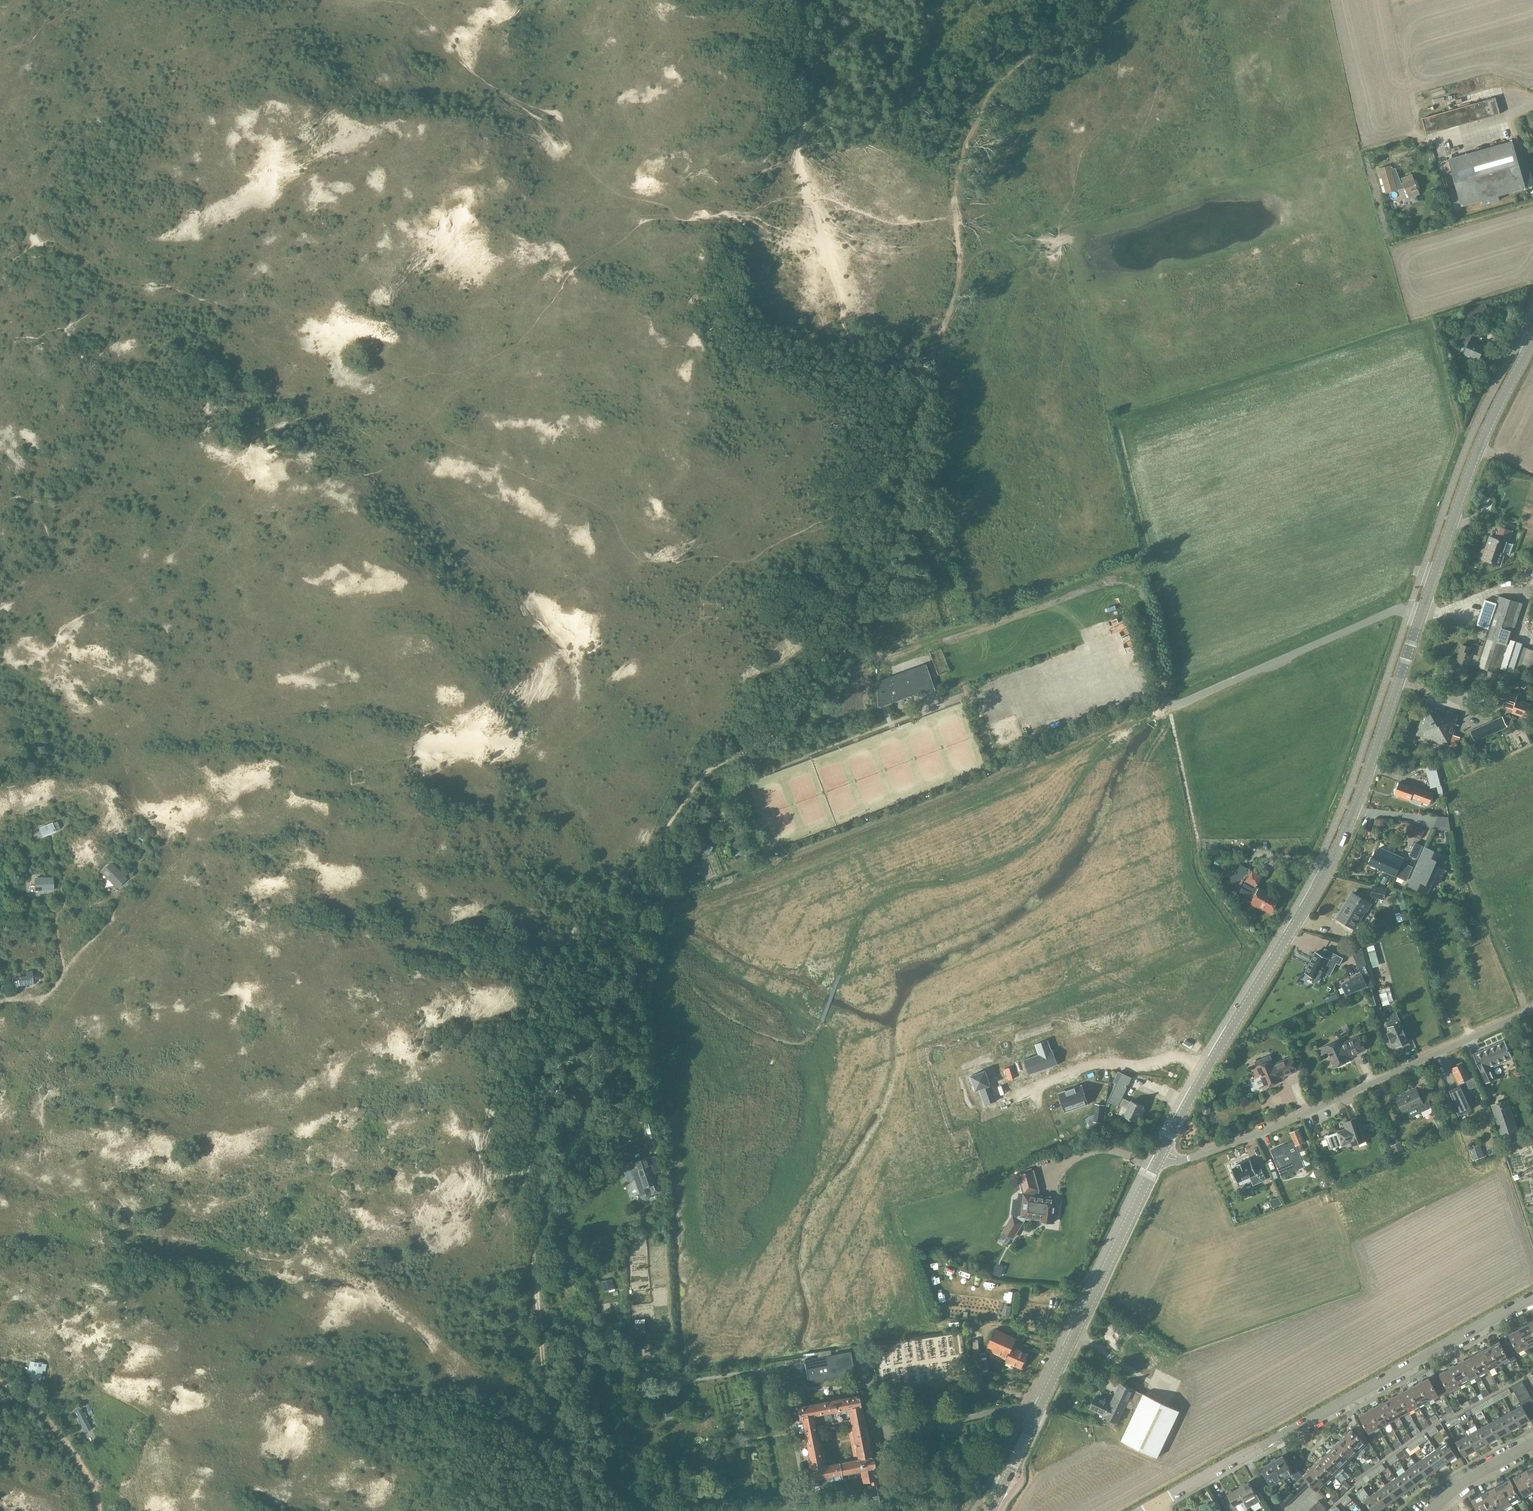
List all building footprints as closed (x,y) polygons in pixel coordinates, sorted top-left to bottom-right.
[(1422,119),(1427,135),(1501,114),(1496,98),(1422,119)] [(1462,206),(1482,201),(1483,205),(1500,201),(1499,196),(1525,189),(1525,187),(1532,185),(1532,182),(1525,155),(1517,157),(1513,142),(1449,160),(1462,206)] [(1398,190),(1403,189),(1395,169),(1392,169),(1391,166),(1379,169),(1386,194),(1398,190)] [(1412,175),(1401,179),(1409,199),(1420,195),(1412,175)] [(982,239),(980,230),(973,231),(975,241),(982,239)] [(1488,314),(1485,305),(1466,311),(1469,320),(1488,314)] [(1461,329),(1458,336),(1455,342),(1467,348),(1464,353),(1479,360),(1484,348),(1469,341),(1472,334),(1461,329)] [(1491,498),(1497,484),(1487,480),(1482,495),(1491,498)] [(1490,537),(1482,560),(1491,563),(1501,566),(1506,553),(1509,554),(1512,546),(1508,545),(1513,532),(1506,529),(1501,528),(1499,534),(1497,533),(1495,539),(1490,537)] [(1476,667),(1488,671),(1500,675),(1502,669),(1513,673),(1514,668),(1517,661),(1522,644),(1511,640),(1522,604),(1523,604),(1499,597),(1497,604),(1485,600),(1477,626),(1489,629),(1487,636),(1483,647),(1480,657),(1476,667)] [(1446,670),(1444,675),(1452,678),(1454,672),(1466,676),(1468,671),(1469,668),(1471,669),(1471,665),(1470,664),(1473,655),(1470,655),(1472,649),(1466,647),(1462,646),(1457,660),(1450,658),(1448,664),(1446,670)] [(1515,670),(1532,676),(1532,650),(1522,647),(1515,670)] [(890,704),(934,688),(926,665),(889,678),(885,678),(878,678),(878,681),(873,681),(873,693),(878,693),(878,704),(890,704)] [(1531,692),(1532,688),(1532,687),(1517,679),(1515,684),(1531,692)] [(1512,713),(1527,718),(1531,705),(1516,700),(1518,695),(1495,687),(1490,703),(1513,710),(1512,713)] [(1455,727),(1458,718),(1458,717),(1426,705),(1417,736),(1440,744),(1450,747),(1456,749),(1460,738),(1454,735),(1456,728),(1455,727)] [(1470,731),(1476,745),(1509,730),(1508,728),(1515,724),(1510,714),(1503,717),(1502,716),(1470,731)] [(1425,765),(1431,788),(1441,785),(1435,762),(1425,765)] [(1434,793),(1416,786),(1415,788),(1400,783),(1396,795),(1411,801),(1412,799),(1430,805),(1434,793)] [(729,809),(721,812),(723,818),(731,815),(729,809)] [(1438,816),(1432,828),(1451,831),(1448,817),(1438,816)] [(1375,820),(1374,826),(1377,826),(1377,829),(1383,829),(1383,820),(1375,820)] [(56,830),(61,829),(58,822),(54,823),(53,822),(39,829),(42,837),(57,832),(56,830)] [(739,839),(726,844),(731,857),(745,856),(739,839)] [(762,843),(766,853),(773,850),(769,840),(762,843)] [(704,842),(700,849),(709,855),(714,847),(704,842)] [(1423,846),(1415,843),(1409,856),(1417,859),(1423,846)] [(1373,858),(1370,863),(1371,864),(1371,865),(1379,869),(1379,868),(1385,871),(1384,871),(1396,877),(1407,882),(1413,868),(1396,860),(1397,856),(1381,848),(1379,852),(1377,851),(1373,858)] [(1439,867),(1444,856),(1425,848),(1408,886),(1428,895),(1432,883),(1438,886),(1445,870),(1439,867)] [(101,873),(117,889),(127,880),(111,863),(101,873)] [(1264,909),(1271,914),(1281,898),(1260,886),(1259,888),(1256,886),(1257,884),(1258,884),(1263,875),(1253,870),(1246,867),(1243,873),(1244,874),(1241,879),(1239,877),(1234,885),(1237,886),(1233,894),(1262,911),(1264,909)] [(35,878),(35,891),(54,890),(54,877),(35,878)] [(1371,897),(1385,900),(1386,893),(1398,896),(1402,910),(1406,910),(1404,902),(1402,892),(1387,890),(1374,887),(1371,897)] [(1338,919),(1355,930),(1367,912),(1368,913),(1372,905),(1353,894),(1338,919)] [(1374,945),(1366,947),(1368,954),(1372,968),(1380,966),(1376,952),(1374,945)] [(1316,952),(1305,974),(1319,981),(1323,972),(1330,976),(1336,964),(1334,962),(1337,955),(1325,949),(1322,955),(1316,952)] [(1365,959),(1356,963),(1359,969),(1365,966),(1367,965),(1365,959)] [(1350,982),(1342,985),(1346,995),(1367,987),(1368,990),(1374,987),(1365,966),(1359,969),(1361,975),(1349,980),(1350,982)] [(18,978),(20,987),(35,985),(32,972),(25,973),(26,977),(18,978)] [(1375,989),(1368,991),(1372,1006),(1379,1004),(1375,989)] [(1386,993),(1380,994),(1384,1005),(1389,1004),(1386,993)] [(1388,1012),(1381,1015),(1383,1021),(1390,1018),(1388,1012)] [(1397,1048),(1409,1043),(1396,1013),(1390,1015),(1393,1021),(1386,1024),(1390,1032),(1387,1034),(1392,1044),(1395,1043),(1397,1048)] [(1063,1050),(1070,1047),(1066,1034),(1059,1037),(1063,1050)] [(1348,1059),(1365,1051),(1359,1038),(1342,1045),(1340,1042),(1321,1050),(1326,1059),(1330,1057),(1334,1068),(1332,1069),(1332,1070),(1349,1062),(1348,1059)] [(1039,1055),(1024,1060),(1029,1075),(1058,1065),(1053,1050),(1052,1050),(1048,1040),(1035,1045),(1039,1055)] [(1505,1041),(1474,1055),(1486,1084),(1496,1080),(1490,1067),(1497,1064),(1498,1066),(1513,1059),(1505,1041)] [(1270,1056),(1251,1063),(1254,1069),(1257,1079),(1262,1077),(1266,1087),(1263,1089),(1281,1082),(1280,1079),(1297,1072),(1292,1058),(1274,1065),(1273,1062),(1270,1056)] [(1450,1091),(1456,1106),(1455,1106),(1459,1116),(1472,1111),(1463,1092),(1466,1090),(1469,1089),(1469,1088),(1471,1088),(1472,1088),(1474,1087),(1475,1086),(1476,1085),(1473,1076),(1470,1077),(1464,1064),(1453,1069),(1460,1086),(1450,1091)] [(986,1071),(971,1076),(976,1091),(980,1090),(985,1105),(997,1101),(992,1085),(991,1086),(986,1071)] [(1116,1084),(1108,1101),(1118,1106),(1119,1104),(1123,1106),(1126,1108),(1128,1109),(1124,1117),(1137,1123),(1140,1116),(1142,1117),(1146,1110),(1143,1109),(1144,1107),(1132,1101),(1131,1102),(1129,1102),(1122,1098),(1132,1078),(1119,1072),(1114,1083),(1116,1084)] [(1082,1086),(1059,1093),(1065,1113),(1088,1105),(1082,1086)] [(1397,1099),(1404,1114),(1407,1120),(1432,1108),(1427,1096),(1421,1098),(1417,1090),(1397,1099)] [(1505,1144),(1520,1139),(1507,1100),(1492,1106),(1505,1144)] [(1095,1115),(1087,1119),(1091,1128),(1102,1123),(1104,1106),(1096,1105),(1095,1115)] [(978,1114),(982,1123),(1001,1117),(997,1107),(978,1114)] [(1368,1141),(1360,1118),(1345,1123),(1347,1130),(1326,1137),(1331,1150),(1351,1143),(1353,1146),(1368,1141)] [(649,1139),(656,1137),(652,1120),(644,1123),(649,1139)] [(1291,1133),(1294,1141),(1271,1151),(1282,1177),(1305,1167),(1296,1146),(1306,1142),(1300,1129),(1291,1133)] [(1390,1146),(1395,1157),(1406,1152),(1401,1141),(1390,1146)] [(640,1143),(628,1147),(630,1152),(642,1148),(640,1143)] [(1471,1147),(1475,1160),(1485,1157),(1480,1144),(1471,1147)] [(654,1174),(660,1172),(655,1156),(634,1163),(635,1168),(631,1169),(640,1197),(641,1198),(643,1199),(644,1200),(646,1200),(647,1199),(649,1199),(650,1198),(651,1196),(651,1195),(660,1192),(654,1174)] [(1255,1172),(1251,1161),(1246,1163),(1245,1161),(1235,1166),(1236,1168),(1232,1169),(1237,1183),(1256,1175),(1259,1183),(1266,1180),(1261,1169),(1255,1172)] [(1322,1169),(1314,1172),(1317,1179),(1324,1176),(1322,1169)] [(1011,1217),(1002,1231),(1004,1232),(1003,1232),(1006,1235),(1012,1238),(1013,1239),(1014,1238),(1016,1233),(1026,1217),(1043,1220),(1043,1222),(1044,1222),(1045,1225),(1050,1225),(1051,1223),(1054,1223),(1056,1205),(1057,1197),(1038,1195),(1038,1192),(1033,1171),(1032,1171),(1028,1172),(1017,1175),(1022,1194),(1018,1194),(1017,1201),(1013,1200),(1011,1215),(1011,1217)] [(1279,1198),(1270,1201),(1273,1208),(1282,1204),(1279,1198)] [(604,1282),(602,1282),(604,1288),(613,1285),(612,1280),(604,1282)] [(1004,1305),(1003,1316),(1010,1317),(1012,1306),(1004,1305)] [(636,1325),(636,1331),(636,1334),(645,1334),(645,1330),(644,1319),(635,1320),(636,1325)] [(1519,1329),(1528,1346),(1532,1343),(1532,1344),(1532,1332),(1529,1324),(1519,1329)] [(1006,1360),(1005,1362),(1021,1370),(1029,1354),(1013,1347),(1018,1338),(996,1329),(986,1352),(1006,1360)] [(1508,1335),(1511,1340),(1506,1343),(1513,1355),(1518,1352),(1523,1349),(1524,1351),(1530,1349),(1528,1346),(1519,1329),(1508,1335)] [(1499,1342),(1489,1347),(1498,1365),(1503,1362),(1504,1364),(1510,1361),(1512,1365),(1517,1362),(1513,1355),(1506,1343),(1501,1346),(1499,1342)] [(1489,1347),(1479,1353),(1489,1370),(1494,1367),(1495,1369),(1499,1367),(1498,1365),(1489,1347)] [(805,1361),(809,1384),(855,1375),(851,1352),(805,1361)] [(1479,1353),(1469,1358),(1479,1375),(1484,1373),(1485,1375),(1490,1372),(1489,1370),(1479,1353)] [(1469,1358),(1459,1364),(1469,1381),(1473,1378),(1475,1380),(1480,1378),(1479,1375),(1469,1358)] [(29,1379),(40,1382),(44,1364),(33,1362),(30,1361),(28,1372),(31,1373),(29,1379)] [(1459,1364),(1450,1369),(1459,1386),(1464,1383),(1465,1385),(1470,1383),(1469,1381),(1459,1364)] [(1450,1369),(1439,1375),(1441,1378),(1436,1381),(1444,1394),(1445,1397),(1450,1394),(1460,1388),(1459,1386),(1450,1369)] [(1428,1378),(1418,1384),(1428,1401),(1433,1398),(1434,1400),(1439,1398),(1439,1397),(1444,1394),(1436,1381),(1431,1384),(1428,1378)] [(1511,1387),(1514,1393),(1524,1387),(1521,1381),(1511,1387)] [(948,1385),(950,1394),(959,1392),(958,1383),(948,1385)] [(1107,1400),(1106,1402),(1096,1397),(1090,1409),(1105,1416),(1105,1418),(1118,1424),(1126,1407),(1132,1410),(1133,1408),(1137,1409),(1122,1441),(1157,1459),(1180,1412),(1144,1395),(1134,1390),(1121,1384),(1112,1402),(1107,1400)] [(1418,1384),(1408,1389),(1418,1406),(1423,1404),(1424,1406),(1429,1404),(1428,1401),(1418,1384)] [(1514,1393),(1517,1398),(1527,1392),(1524,1387),(1514,1393)] [(1508,1388),(1500,1393),(1503,1398),(1511,1393),(1508,1388)] [(1408,1389),(1399,1394),(1408,1411),(1413,1409),(1414,1411),(1419,1409),(1418,1406),(1408,1389)] [(1517,1398),(1520,1403),(1530,1397),(1527,1392),(1517,1398)] [(1503,1398),(1500,1393),(1492,1397),(1495,1402),(1503,1398)] [(1399,1394),(1389,1400),(1398,1417),(1403,1414),(1404,1416),(1409,1414),(1408,1411),(1399,1394)] [(821,1492),(846,1487),(844,1479),(843,1475),(860,1471),(861,1476),(863,1483),(871,1482),(872,1485),(877,1485),(874,1467),(875,1466),(873,1458),(872,1457),(862,1406),(861,1407),(859,1396),(797,1407),(799,1419),(801,1419),(811,1468),(812,1469),(814,1480),(818,1479),(821,1492)] [(1521,1406),(1523,1409),(1532,1403),(1532,1402),(1530,1397),(1520,1403),(1521,1406)] [(1389,1400),(1379,1405),(1388,1422),(1393,1420),(1394,1422),(1399,1419),(1398,1417),(1389,1400)] [(1487,1400),(1479,1405),(1482,1410),(1490,1405),(1487,1400)] [(1523,1409),(1525,1414),(1532,1410),(1532,1403),(1523,1409)] [(1379,1405),(1369,1411),(1378,1428),(1384,1425),(1385,1427),(1390,1425),(1388,1422),(1379,1405)] [(1444,1409),(1447,1413),(1454,1410),(1451,1405),(1444,1409)] [(1482,1410),(1479,1405),(1471,1409),(1473,1414),(1482,1410)] [(1521,1406),(1510,1412),(1518,1427),(1529,1421),(1528,1419),(1525,1414),(1523,1409),(1521,1406)] [(85,1433),(92,1430),(86,1417),(87,1417),(84,1412),(83,1413),(81,1408),(75,1411),(77,1416),(85,1433)] [(1378,1428),(1369,1411),(1359,1416),(1368,1433),(1374,1430),(1375,1433),(1380,1430),(1378,1428)] [(1465,1412),(1457,1416),(1460,1422),(1468,1417),(1465,1412)] [(1510,1412),(1499,1418),(1508,1433),(1518,1427),(1510,1412)] [(1430,1419),(1433,1423),(1439,1418),(1436,1414),(1430,1419)] [(1460,1422),(1457,1416),(1449,1421),(1452,1426),(1460,1422)] [(1499,1418),(1488,1424),(1497,1439),(1508,1433),(1499,1418)] [(1421,1425),(1424,1429),(1430,1425),(1427,1421),(1421,1425)] [(1359,1423),(1343,1438),(1357,1452),(1361,1448),(1362,1450),(1366,1446),(1370,1443),(1359,1423)] [(1488,1424),(1478,1430),(1486,1445),(1497,1439),(1488,1424)] [(1427,1432),(1431,1436),(1439,1431),(1435,1426),(1427,1432)] [(1412,1432),(1415,1435),(1420,1431),(1418,1427),(1412,1432)] [(1478,1430),(1467,1436),(1475,1451),(1486,1445),(1478,1430)] [(1403,1438),(1406,1442),(1411,1438),(1408,1434),(1403,1438)] [(1422,1435),(1415,1440),(1418,1445),(1426,1440),(1422,1435)] [(1475,1451),(1467,1436),(1456,1442),(1464,1457),(1475,1451)] [(1343,1438),(1335,1446),(1349,1460),(1353,1456),(1354,1457),(1358,1454),(1357,1452),(1343,1438)] [(1393,1445),(1396,1449),(1402,1444),(1400,1440),(1393,1445)] [(1418,1445),(1415,1440),(1407,1446),(1411,1451),(1418,1445)] [(1446,1442),(1436,1450),(1445,1464),(1456,1456),(1446,1442)] [(1335,1446),(1327,1454),(1341,1468),(1345,1464),(1346,1465),(1350,1461),(1349,1460),(1335,1446)] [(1384,1451),(1387,1455),(1393,1451),(1391,1447),(1384,1451)] [(1403,1449),(1395,1455),(1398,1459),(1406,1454),(1403,1449)] [(1436,1450),(1425,1457),(1435,1471),(1445,1464),(1436,1450)] [(1327,1454),(1319,1462),(1333,1476),(1337,1471),(1338,1473),(1342,1469),(1341,1468),(1327,1454)] [(1398,1459),(1395,1455),(1387,1460),(1391,1465),(1398,1459)] [(1282,1456),(1272,1462),(1281,1480),(1291,1475),(1297,1481),(1299,1479),(1301,1477),(1302,1476),(1296,1470),(1294,1467),(1293,1466),(1289,1469),(1289,1468),(1282,1456)] [(1370,1462),(1373,1465),(1380,1460),(1377,1456),(1371,1460),(1372,1461),(1370,1462)] [(1425,1457),(1415,1464),(1425,1478),(1435,1471),(1425,1457)] [(1272,1462),(1260,1468),(1270,1486),(1281,1480),(1272,1462)] [(1319,1462),(1311,1469),(1325,1483),(1329,1479),(1330,1481),(1334,1477),(1333,1476),(1319,1462)] [(1409,1468),(1405,1471),(1415,1485),(1425,1478),(1415,1464),(1414,1462),(1408,1466),(1409,1468)] [(1362,1467),(1365,1471),(1371,1466),(1368,1463),(1362,1467)] [(1382,1464),(1375,1469),(1378,1474),(1386,1469),(1382,1464)] [(1523,1472),(1532,1490),(1532,1468),(1532,1467),(1523,1472)] [(1325,1483),(1311,1469),(1303,1477),(1316,1491),(1321,1487),(1322,1489),(1326,1485),(1325,1483)] [(1353,1473),(1356,1477),(1362,1473),(1359,1469),(1353,1473)] [(1378,1474),(1375,1469),(1367,1475),(1370,1479),(1378,1474)] [(1405,1471),(1395,1478),(1405,1492),(1415,1485),(1405,1471)] [(1523,1472),(1513,1477),(1524,1498),(1532,1493),(1532,1490),(1523,1472)] [(1301,1486),(1293,1494),(1296,1497),(1308,1485),(1301,1477),(1297,1481),(1301,1486)] [(1354,1484),(1357,1489),(1366,1483),(1362,1478),(1354,1484)] [(1395,1478),(1385,1486),(1394,1499),(1405,1492),(1395,1478)] [(1510,1480),(1500,1485),(1511,1505),(1521,1500),(1510,1480)] [(1346,1481),(1342,1484),(1344,1486),(1348,1490),(1351,1487),(1351,1486),(1348,1483),(1346,1481)] [(1249,1483),(1238,1488),(1242,1495),(1245,1500),(1242,1502),(1246,1509),(1259,1502),(1259,1501),(1253,1490),(1252,1489),(1249,1483)] [(1500,1485),(1491,1490),(1502,1510),(1511,1505),(1500,1485)] [(1344,1486),(1339,1491),(1343,1495),(1348,1490),(1344,1486)] [(1385,1486),(1374,1493),(1384,1507),(1394,1499),(1385,1486)] [(1221,1501),(1227,1510),(1242,1510),(1246,1509),(1242,1502),(1245,1500),(1242,1495),(1238,1488),(1228,1494),(1229,1497),(1221,1501)] [(1364,1488),(1356,1493),(1362,1501),(1364,1500),(1370,1496),(1364,1488)] [(1481,1495),(1490,1510),(1500,1510),(1502,1510),(1491,1490),(1481,1495)] [(1328,1502),(1332,1506),(1340,1497),(1336,1493),(1328,1502)] [(1374,1493),(1370,1496),(1364,1500),(1372,1510),(1378,1510),(1384,1507),(1374,1493)] [(1284,1509),(1288,1505),(1296,1497),(1293,1494),(1285,1502),(1280,1497),(1276,1501),(1284,1509)] [(1341,1501),(1345,1506),(1352,1499),(1348,1495),(1341,1501)] [(1481,1495),(1471,1500),(1477,1510),(1490,1510),(1481,1495)] [(942,1500),(942,1504),(943,1508),(953,1507),(953,1498),(942,1498),(942,1500)] [(893,1510),(896,1510),(942,1504),(942,1500),(893,1508),(893,1510)] [(1314,1506),(1319,1510),(1324,1510),(1326,1510),(1318,1502),(1314,1506)]
